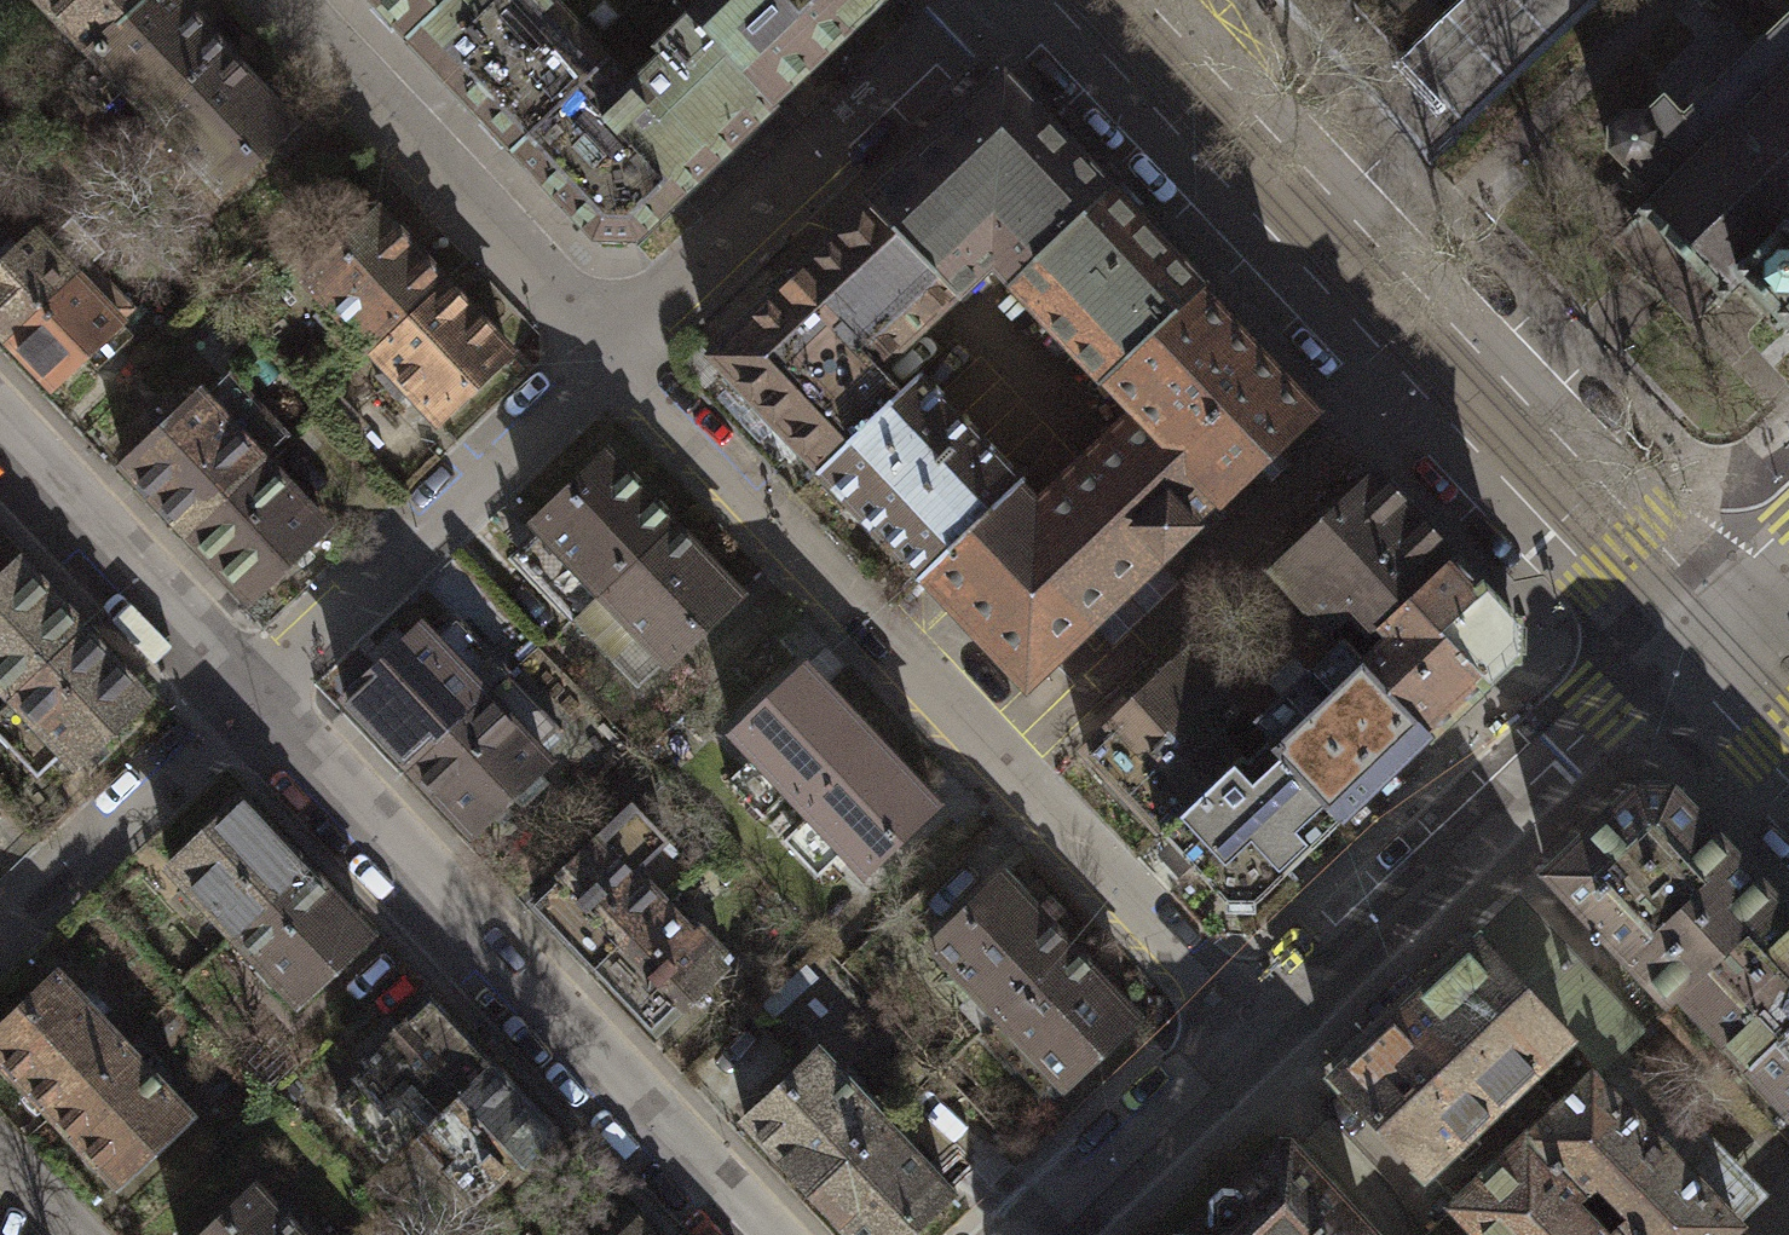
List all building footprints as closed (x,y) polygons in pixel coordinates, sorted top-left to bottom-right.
[(87,50),(139,0),(39,0),(87,50)] [(87,50),(154,119),(224,52),(173,0),(139,0),(87,50)] [(426,55),(489,0),(374,0),(426,55)] [(426,55),(515,148),(604,62),(546,0),(489,0),(426,55)] [(695,18),(774,101),(880,0),(714,0),(695,18)] [(774,101),(695,18),(662,50),(667,57),(632,91),(604,62),(515,148),(595,233),(634,233),(774,101)] [(1697,122),(1679,104),(1661,122),(1630,120),(1616,134),(1616,157),(1601,171),(1652,223),(1622,251),(1701,332),(1730,304),(1741,315),(1763,294),(1788,321),(1788,30),(1697,122)] [(224,52),(154,119),(130,142),(159,171),(181,151),(221,192),(293,124),(224,52)] [(996,83),(867,206),(952,295),(988,261),(1015,289),(1108,200),(996,83)] [(1201,297),(1108,200),(1015,289),(1107,387),(1201,297)] [(952,295),(867,206),(709,358),(817,470),(897,394),(872,368),(952,295)] [(370,348),(442,282),(376,211),(304,278),(343,320),(330,332),(357,361),(370,348)] [(89,263),(49,222),(38,232),(34,228),(0,261),(0,336),(6,342),(89,263)] [(50,388),(133,309),(89,263),(6,342),(50,388)] [(436,418),(507,352),(442,282),(370,348),(436,418)] [(919,578),(1024,688),(1314,414),(1201,297),(1107,387),(1129,409),(1033,501),(1017,485),(919,578)] [(187,530),(261,460),(285,438),(226,375),(202,397),(196,391),(176,410),(164,397),(143,416),(154,428),(121,460),(187,530)] [(817,470),(919,578),(1017,485),(914,378),(897,394),(817,470)] [(580,613),(670,526),(603,454),(514,543),(580,613)] [(249,596),(323,526),(261,460),(187,530),(249,596)] [(1372,634),(1381,625),(1451,560),(1373,477),(1271,573),(1322,628),(1346,606),(1372,634)] [(635,687),(736,592),(670,526),(580,613),(570,619),(635,687)] [(1359,664),(1428,737),(1515,652),(1511,623),(1451,560),(1381,625),(1390,633),(1359,664)] [(80,630),(16,562),(0,577),(0,685),(9,695),(80,630)] [(408,765),(483,694),(420,627),(346,696),(408,765)] [(70,761),(141,696),(80,630),(9,695),(70,761)] [(1340,820),(1428,737),(1359,664),(1338,641),(1249,724),(1265,741),(1340,820)] [(1184,655),(1084,749),(1161,830),(1240,755),(1214,728),(1234,708),(1184,655)] [(789,802),(861,734),(795,665),(723,733),(789,802)] [(531,769),(543,757),(483,694),(408,765),(468,828),(507,791),(520,805),(544,782),(531,769)] [(854,870),(926,802),(861,734),(789,802),(854,870)] [(1340,820),(1265,742),(1246,760),(1240,755),(1161,830),(1222,901),(1256,901),(1340,820)] [(1634,791),(1546,878),(1664,1000),(1676,987),(1772,899),(1672,792),(1634,791)] [(232,932),(300,868),(238,802),(170,866),(232,932)] [(596,962),(658,904),(630,876),(666,842),(632,807),(534,899),(596,962)] [(295,999),(364,935),(300,868),(232,932),(295,999)] [(990,1016),(1063,947),(994,874),(920,943),(990,1016)] [(1676,987),(1746,1062),(1788,1022),(1788,917),(1772,899),(1676,987)] [(1515,903),(1479,938),(1568,1032),(1599,1065),(1622,1044),(1636,1030),(1515,903)] [(659,1028),(720,970),(715,964),(725,954),(696,923),(685,933),(658,904),(596,962),(659,1028)] [(1479,938),(1334,1074),(1423,1168),(1568,1032),(1479,938)] [(1054,1081),(1126,1013),(1063,947),(990,1016),(972,1033),(1028,1093),(1047,1075),(1054,1081)] [(122,1045),(57,977),(0,1030),(0,1063),(48,1114),(122,1045)] [(424,1123),(489,1064),(435,1006),(360,1075),(386,1104),(397,1094),(424,1123)] [(1746,1062),(1788,1109),(1788,1022),(1746,1062)] [(1767,1194),(1622,1044),(1599,1065),(1592,1074),(1733,1227),(1767,1194)] [(113,1182),(186,1114),(122,1045),(48,1114),(113,1182)] [(809,1189),(880,1123),(815,1053),(744,1119),(809,1189)] [(472,1197),(548,1129),(489,1064),(424,1123),(455,1157),(445,1167),(472,1197)] [(1592,1074),(1523,1138),(1577,1197),(1596,1180),(1626,1212),(1607,1229),(1612,1234),(1725,1234),(1733,1227),(1592,1074)] [(945,1193),(880,1123),(809,1189),(852,1234),(899,1234),(945,1193)] [(1523,1138),(1454,1201),(1485,1234),(1612,1234),(1607,1229),(1577,1197),(1523,1138)] [(1310,1180),(1312,1162),(1299,1149),(1282,1149),(1240,1187),(1215,1184),(1205,1197),(1206,1217),(1193,1234),(1169,1232),(1165,1234),(1364,1234),(1310,1180)] [(256,1186),(202,1234),(301,1234),(256,1186)] [(635,1221),(620,1234),(648,1234),(635,1221)]
